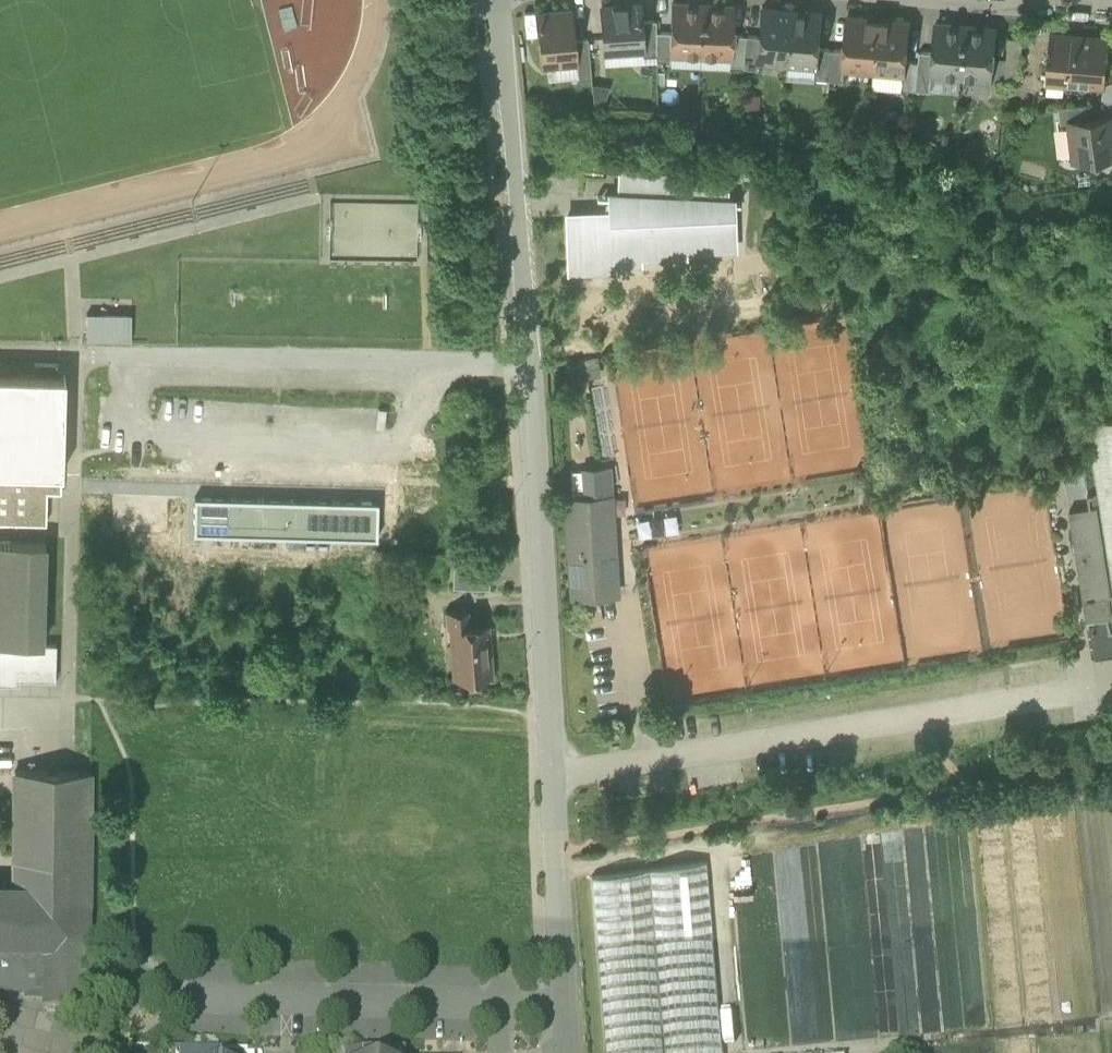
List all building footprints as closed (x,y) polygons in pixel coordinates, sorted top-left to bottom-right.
[(601,9),(604,51),(642,49),(643,49),(641,21),(640,4),(632,5),(630,7),(619,8),(617,6),(606,6),(603,9),(601,9)] [(682,55),(700,56),(703,5),(672,4),(671,33),(670,49),(671,49),(682,49),(682,55)] [(733,7),(703,5),(700,56),(730,57),(731,57),(732,35),(733,7)] [(758,61),(788,63),(792,11),(762,9),(759,37),(757,61),(758,61)] [(537,14),(542,66),(577,63),(575,40),(572,11),(537,14)] [(823,14),(792,11),(788,63),(817,66),(818,66),(820,49),(823,14)] [(846,69),(875,71),(879,22),(867,21),(864,18),(849,16),(846,51),(844,68),(846,69)] [(642,57),(656,56),(656,32),(656,20),(641,21),(643,49),(642,49),(642,57)] [(891,24),(879,22),(875,71),(905,74),(906,57),(910,22),(894,20),(891,24)] [(932,74),(962,77),(966,27),(936,24),(933,53),(931,74),(932,74)] [(997,30),(966,27),(962,77),(992,80),(994,59),(997,30)] [(671,33),(656,32),(656,56),(656,63),(671,64),(671,54),(671,49),(670,49),(671,33)] [(730,66),(744,66),(746,36),(732,35),(731,57),(730,57),(730,66)] [(1065,82),(1104,86),(1108,40),(1052,35),(1048,75),(1065,77),(1065,82)] [(759,37),(746,36),(744,66),(743,69),(757,70),(758,61),(757,61),(759,37)] [(577,63),(578,79),(591,77),(588,38),(575,40),(577,63)] [(1008,41),(1007,60),(1005,84),(1018,85),(1022,42),(1008,41)] [(816,79),(830,80),(833,50),(820,49),(818,66),(817,66),(816,79)] [(846,51),(833,50),(830,80),(844,82),(846,69),(844,68),(846,51)] [(917,91),(930,92),(932,74),(931,74),(933,53),(920,52),(919,59),(918,75),(917,91)] [(905,74),(918,75),(919,59),(906,57),(905,74)] [(1003,102),(1005,84),(1007,60),(994,59),(992,80),(990,101),(1003,102)] [(1059,108),(1060,124),(1069,123),(1069,122),(1099,118),(1098,103),(1059,108)] [(1088,166),(1111,163),(1110,157),(1111,157),(1111,117),(1099,118),(1069,122),(1069,123),(1074,161),(1088,160),(1088,166)] [(571,245),(572,269),(594,269),(594,267),(613,266),(613,261),(639,260),(639,255),(684,253),(684,248),(731,246),(730,236),(732,236),(730,202),(722,202),(724,181),(623,176),(622,197),(612,197),(613,215),(571,217),(572,245),(571,245)] [(749,203),(776,205),(777,183),(751,182),(749,203)] [(131,315),(87,315),(87,341),(131,341),(131,315)] [(35,364),(35,376),(59,376),(59,363),(35,363),(35,364)] [(68,364),(59,363),(59,376),(65,377),(68,377),(68,364)] [(16,364),(15,375),(35,376),(35,364),(16,364)] [(46,523),(47,491),(61,491),(62,473),(63,473),(65,377),(59,376),(35,376),(15,375),(0,375),(0,522),(2,522),(46,523)] [(1084,421),(1094,490),(1111,601),(1111,416),(1084,421)] [(582,468),(582,470),(593,470),(595,495),(610,494),(608,467),(582,468)] [(582,470),(584,496),(595,495),(593,470),(582,470)] [(1111,628),(1111,601),(1094,490),(1089,491),(1091,503),(1092,508),(1076,510),(1080,536),(1076,537),(1078,550),(1082,550),(1092,614),(1108,611),(1111,628)] [(567,497),(573,598),(617,596),(616,593),(615,565),(600,566),(597,517),(612,516),(610,494),(595,495),(584,496),(567,497)] [(378,502),(195,497),(194,533),(377,538),(378,502)] [(1070,506),(1076,537),(1080,536),(1076,510),(1092,508),(1091,503),(1070,506)] [(615,565),(612,516),(597,517),(600,566),(615,565)] [(0,542),(0,643),(43,644),(46,543),(0,542)] [(1111,628),(1108,611),(1092,614),(1082,550),(1078,550),(1094,653),(1111,650),(1111,628)] [(453,587),(490,589),(491,555),(454,554),(453,587)] [(446,611),(447,627),(452,627),(452,626),(469,624),(468,609),(446,611)] [(479,676),(479,678),(493,678),(492,663),(490,663),(488,633),(490,633),(489,623),(469,624),(452,626),(452,627),(456,627),(457,645),(453,646),(456,678),(479,676)] [(55,680),(56,645),(0,643),(0,678),(17,679),(55,680)] [(16,771),(15,861),(47,862),(45,958),(45,993),(45,1011),(89,1011),(91,772),(16,771)] [(45,958),(47,862),(15,861),(15,885),(0,885),(0,962),(15,961),(45,958)] [(707,861),(591,876),(606,1052),(724,1052),(707,861)] [(45,993),(45,958),(15,961),(15,980),(0,982),(0,998),(45,993)] [(15,961),(0,962),(0,982),(15,980),(15,961)]
